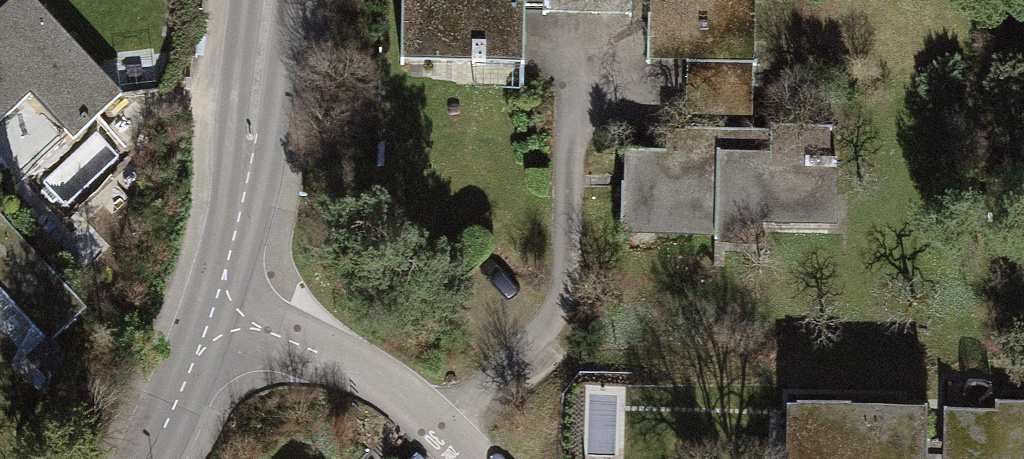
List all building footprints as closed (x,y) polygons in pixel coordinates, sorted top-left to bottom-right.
[(0,16),(0,128),(27,103),(69,150),(121,103),(28,0),(18,0),(0,16)] [(394,60),(521,62),(522,0),(395,0),(394,60)] [(539,11),(636,13),(636,0),(539,0),(539,11)] [(754,70),(754,0),(636,0),(636,13),(636,53),(685,53),(685,70),(754,70)] [(754,70),(685,70),(685,156),(630,156),(630,246),(838,246),(838,136),(754,136),(754,70)] [(0,225),(0,364),(34,399),(75,361),(29,313),(58,286),(0,225)] [(935,397),(934,458),(1023,458),(1023,398),(935,397)] [(777,400),(776,458),(924,458),(924,402),(777,400)]
